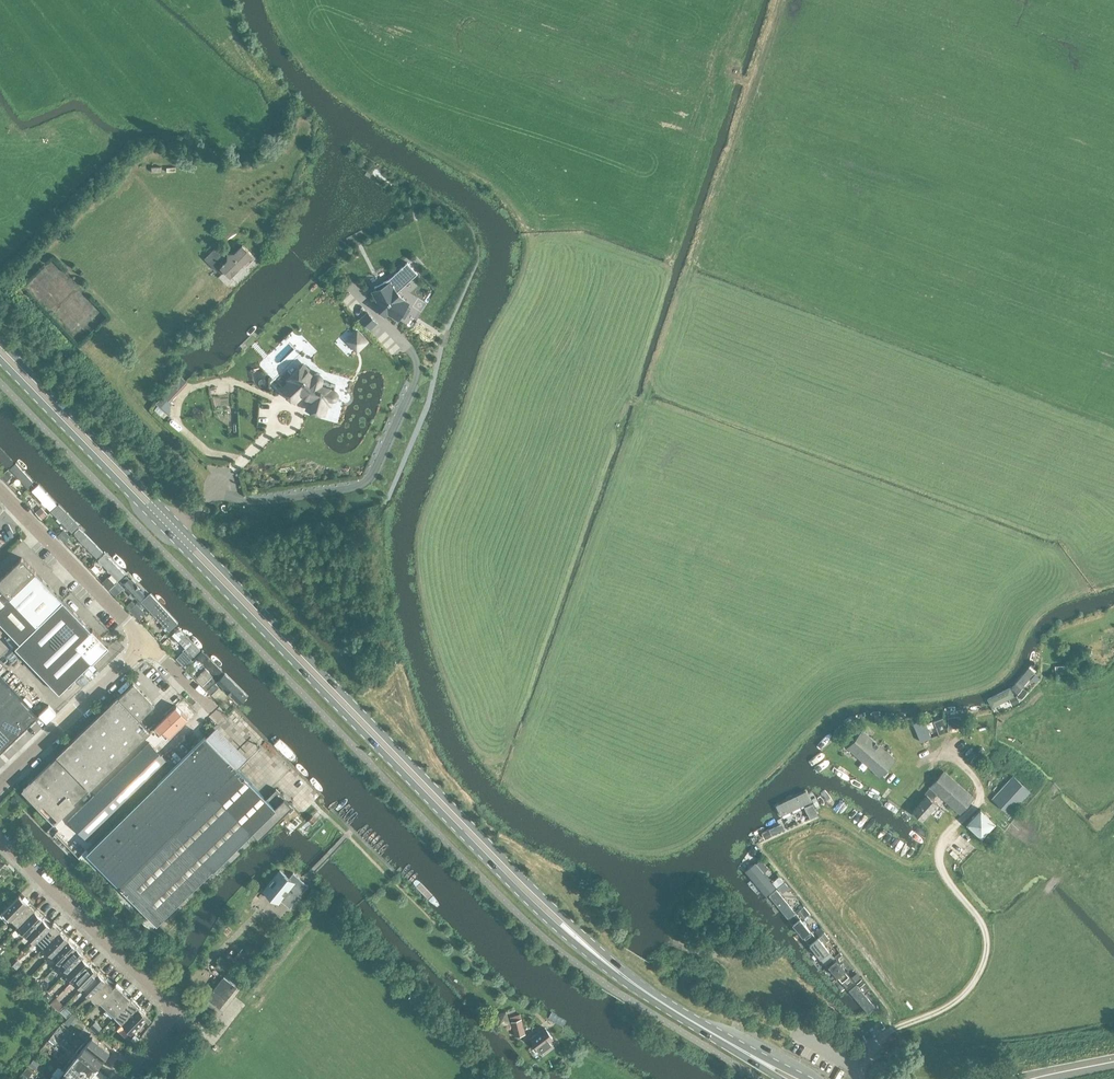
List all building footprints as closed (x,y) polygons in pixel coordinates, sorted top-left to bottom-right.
[(221,267),(231,277),(253,254),(243,244),(235,252),(228,252),(228,259),(227,260),(215,248),(205,258),(218,271),(221,267)] [(400,316),(405,319),(411,309),(406,306),(408,303),(403,299),(404,298),(398,292),(406,284),(418,273),(408,262),(389,279),(375,286),(377,290),(374,292),(379,302),(376,305),(385,315),(388,312),(398,318),(400,316)] [(361,318),(371,328),(377,322),(368,312),(361,318)] [(358,331),(347,340),(357,351),(367,341),(358,331)] [(315,385),(313,387),(308,381),(296,393),(315,412),(324,404),(326,406),(329,408),(332,409),(329,420),(345,425),(348,414),(351,415),(352,411),(353,411),(354,411),(355,411),(356,410),(357,410),(358,409),(358,408),(359,407),(359,406),(359,405),(359,404),(358,403),(358,402),(357,401),(356,401),(355,400),(357,396),(354,395),(343,392),(343,391),(344,390),(344,389),(344,388),(343,387),(343,386),(342,385),(341,385),(340,384),(339,384),(338,384),(337,384),(336,384),(335,385),(335,386),(334,386),(324,376),(322,378),(320,379),(319,380),(318,381),(316,382),(315,384),(315,385)] [(9,468),(25,483),(30,478),(15,463),(9,468)] [(6,482),(12,476),(13,476),(7,470),(1,476),(6,482)] [(32,489),(48,505),(53,499),(37,484),(32,489)] [(51,510),(67,525),(72,520),(57,505),(51,510)] [(36,512),(42,519),(48,513),(42,506),(36,512)] [(74,533),(90,548),(95,543),(79,528),(74,533)] [(70,535),(64,529),(57,535),(64,542),(64,541),(68,538),(70,535)] [(68,538),(64,541),(69,546),(72,542),(68,538)] [(97,560),(112,575),(118,569),(102,554),(97,560)] [(20,642),(38,625),(24,611),(10,597),(36,572),(22,557),(0,579),(0,621),(12,634),(20,642)] [(50,586),(36,572),(10,597),(24,611),(50,586)] [(111,585),(112,586),(117,582),(115,581),(116,580),(112,576),(110,574),(104,579),(110,585),(111,585)] [(118,580),(134,595),(140,589),(124,574),(118,580)] [(24,611),(38,625),(64,600),(50,586),(24,611)] [(141,601),(156,617),(162,611),(146,596),(141,601)] [(38,625),(20,642),(16,647),(60,692),(91,662),(92,663),(110,646),(93,629),(92,629),(64,600),(38,625)] [(132,600),(127,605),(130,609),(135,604),(132,600)] [(130,609),(138,617),(145,611),(139,605),(141,603),(139,601),(135,604),(130,609)] [(172,635),(188,650),(193,645),(177,629),(172,635)] [(20,642),(12,634),(7,638),(15,647),(20,642)] [(196,656),(212,671),(217,665),(202,650),(196,656)] [(177,658),(186,668),(193,660),(184,651),(177,658)] [(1026,671),(1012,688),(1018,693),(1023,686),(1032,676),(1026,671)] [(218,681),(234,696),(239,691),(224,675),(218,681)] [(0,676),(0,700),(12,689),(0,676)] [(212,677),(204,685),(208,689),(215,682),(217,681),(212,677)] [(220,687),(215,682),(208,689),(212,694),(220,687)] [(57,754),(58,755),(90,788),(91,788),(151,730),(140,719),(155,705),(134,683),(119,697),(118,695),(57,754)] [(25,728),(38,716),(12,689),(0,700),(0,702),(25,728)] [(1008,690),(988,700),(992,707),(994,706),(1011,697),(1008,690)] [(13,739),(25,728),(0,702),(0,725),(13,739)] [(163,729),(169,735),(188,717),(177,705),(155,726),(161,732),(163,729)] [(948,718),(949,728),(962,726),(962,723),(968,722),(968,715),(948,718)] [(948,730),(943,718),(934,721),(939,734),(948,730)] [(932,737),(924,719),(913,723),(921,741),(932,737)] [(0,725),(0,750),(1,751),(13,739),(0,725)] [(848,746),(880,775),(896,757),(863,728),(848,746)] [(205,735),(88,851),(159,922),(252,830),(259,838),(293,805),(276,788),(267,798),(205,735)] [(69,819),(89,840),(169,761),(150,741),(69,819)] [(58,755),(35,777),(36,777),(24,789),(56,821),(75,802),(90,788),(58,755)] [(960,811),(974,795),(945,769),(931,785),(925,792),(927,794),(914,809),(923,818),(937,802),(933,798),(938,792),(960,811)] [(992,797),(1009,813),(1031,789),(1014,774),(992,797)] [(796,800),(776,809),(779,816),(799,807),(796,800)] [(818,814),(813,803),(805,806),(807,812),(808,812),(810,818),(818,814)] [(981,837),(995,822),(981,808),(967,823),(981,837)] [(309,818),(313,822),(317,818),(313,814),(309,818)] [(765,837),(786,827),(783,821),(762,830),(765,837)] [(264,890),(279,902),(281,900),(290,907),(309,884),(294,872),(289,877),(280,870),(264,890)] [(757,876),(771,893),(777,888),(763,871),(757,876)] [(782,891),(790,885),(786,879),(778,885),(782,891)] [(2,910),(10,918),(29,899),(21,891),(2,910)] [(777,899),(792,915),(797,910),(783,894),(777,899)] [(10,918),(18,926),(37,907),(29,899),(10,918)] [(804,906),(800,910),(805,917),(810,913),(804,906)] [(18,926),(26,933),(45,914),(37,907),(18,926)] [(36,939),(55,920),(54,919),(52,921),(45,914),(26,933),(34,941),(36,939)] [(36,939),(44,947),(63,928),(55,920),(36,939)] [(797,926),(811,943),(817,938),(803,921),(797,926)] [(44,947),(52,954),(70,935),(63,928),(44,947)] [(825,932),(820,936),(825,942),(830,938),(825,932)] [(52,954),(59,962),(78,943),(70,935),(52,954)] [(815,946),(829,963),(835,958),(821,941),(815,946)] [(64,972),(65,972),(84,952),(85,950),(78,943),(59,962),(67,969),(64,972)] [(65,972),(73,980),(92,960),(84,952),(65,972)] [(73,980),(81,988),(100,968),(92,960),(73,980)] [(225,973),(229,969),(218,961),(215,965),(225,973)] [(836,971),(851,987),(856,982),(842,966),(836,971)] [(81,988),(89,995),(108,976),(100,968),(81,988)] [(226,974),(236,982),(239,978),(229,970),(226,974)] [(98,1000),(98,1001),(117,981),(115,983),(108,976),(89,995),(96,1002),(98,1000)] [(206,997),(219,1007),(236,986),(223,976),(206,997)] [(98,1001),(106,1008),(125,989),(117,981),(98,1001)] [(106,1008),(114,1016),(133,997),(125,989),(106,1008)] [(858,998),(872,1014),(878,1009),(864,993),(858,998)] [(114,1016),(122,1024),(141,1004),(133,997),(114,1016)] [(141,1004),(122,1024),(129,1031),(148,1011),(141,1004)] [(496,1012),(498,1024),(511,1022),(508,1009),(496,1012)] [(512,1021),(516,1036),(526,1033),(522,1018),(512,1021)] [(530,1038),(542,1053),(553,1045),(549,1039),(552,1036),(545,1027),(530,1038)] [(90,1033),(83,1042),(104,1058),(111,1050),(90,1033)] [(83,1042),(76,1050),(97,1067),(104,1058),(83,1042)] [(76,1050),(69,1059),(90,1075),(97,1067),(76,1050)] [(65,1069),(77,1078),(87,1078),(90,1075),(69,1059),(62,1067),(65,1069)] [(58,1077),(60,1078),(77,1078),(65,1069),(58,1077)]
